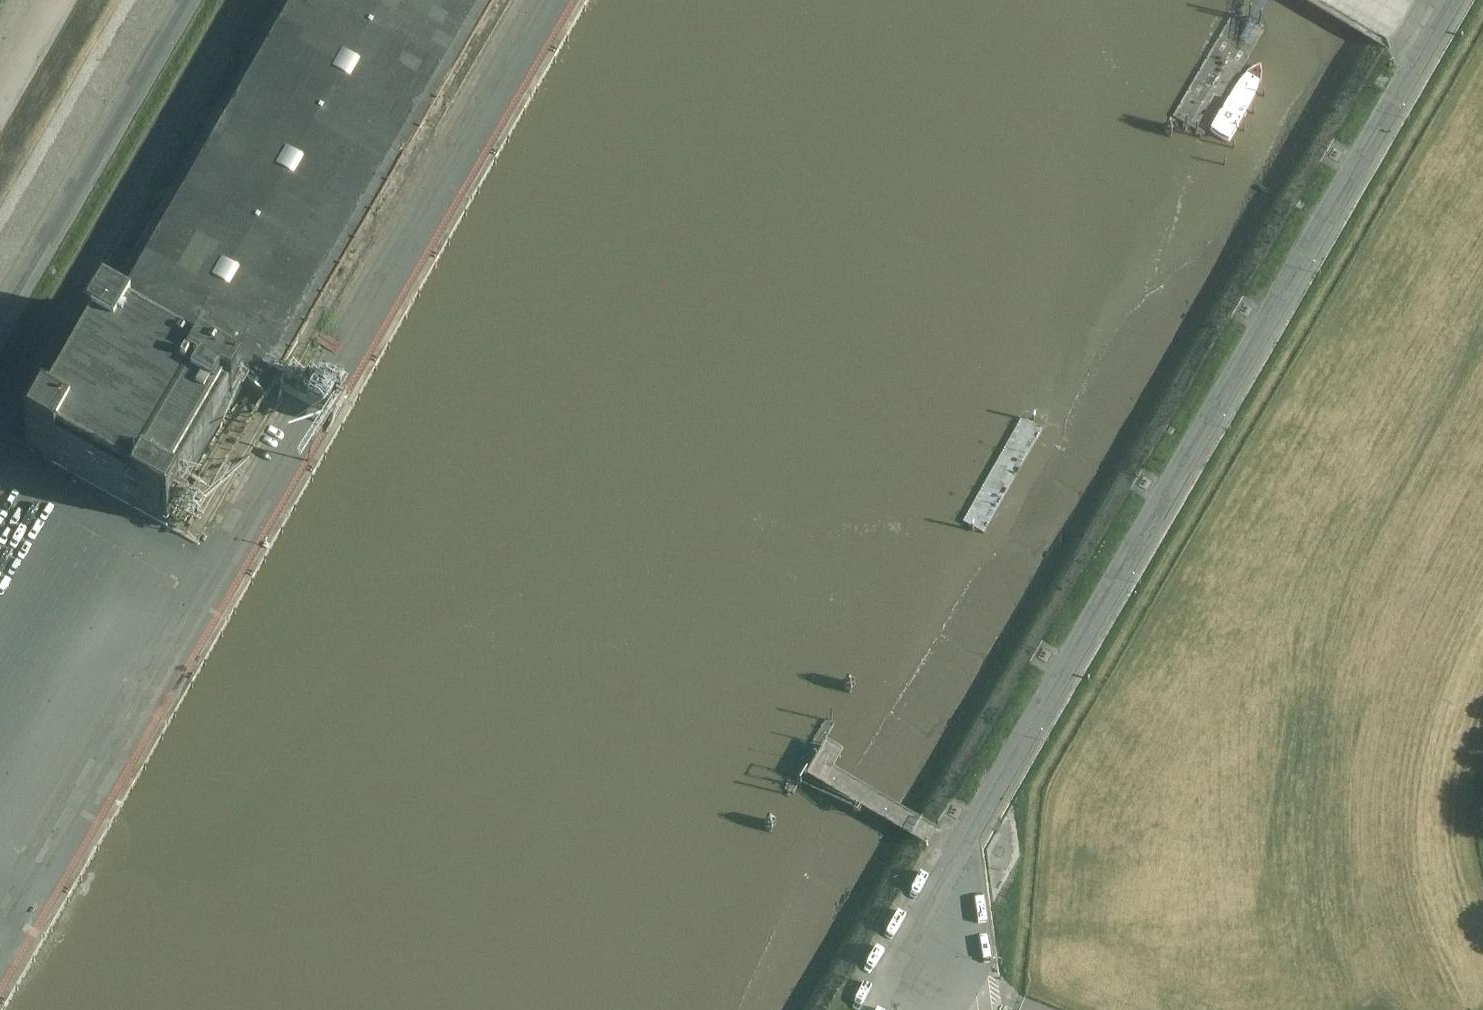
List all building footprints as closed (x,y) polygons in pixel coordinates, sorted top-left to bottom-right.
[(243,402),(261,412),(496,0),(287,0),(103,323),(243,402)] [(103,323),(25,459),(165,538),(243,402),(103,323)]
